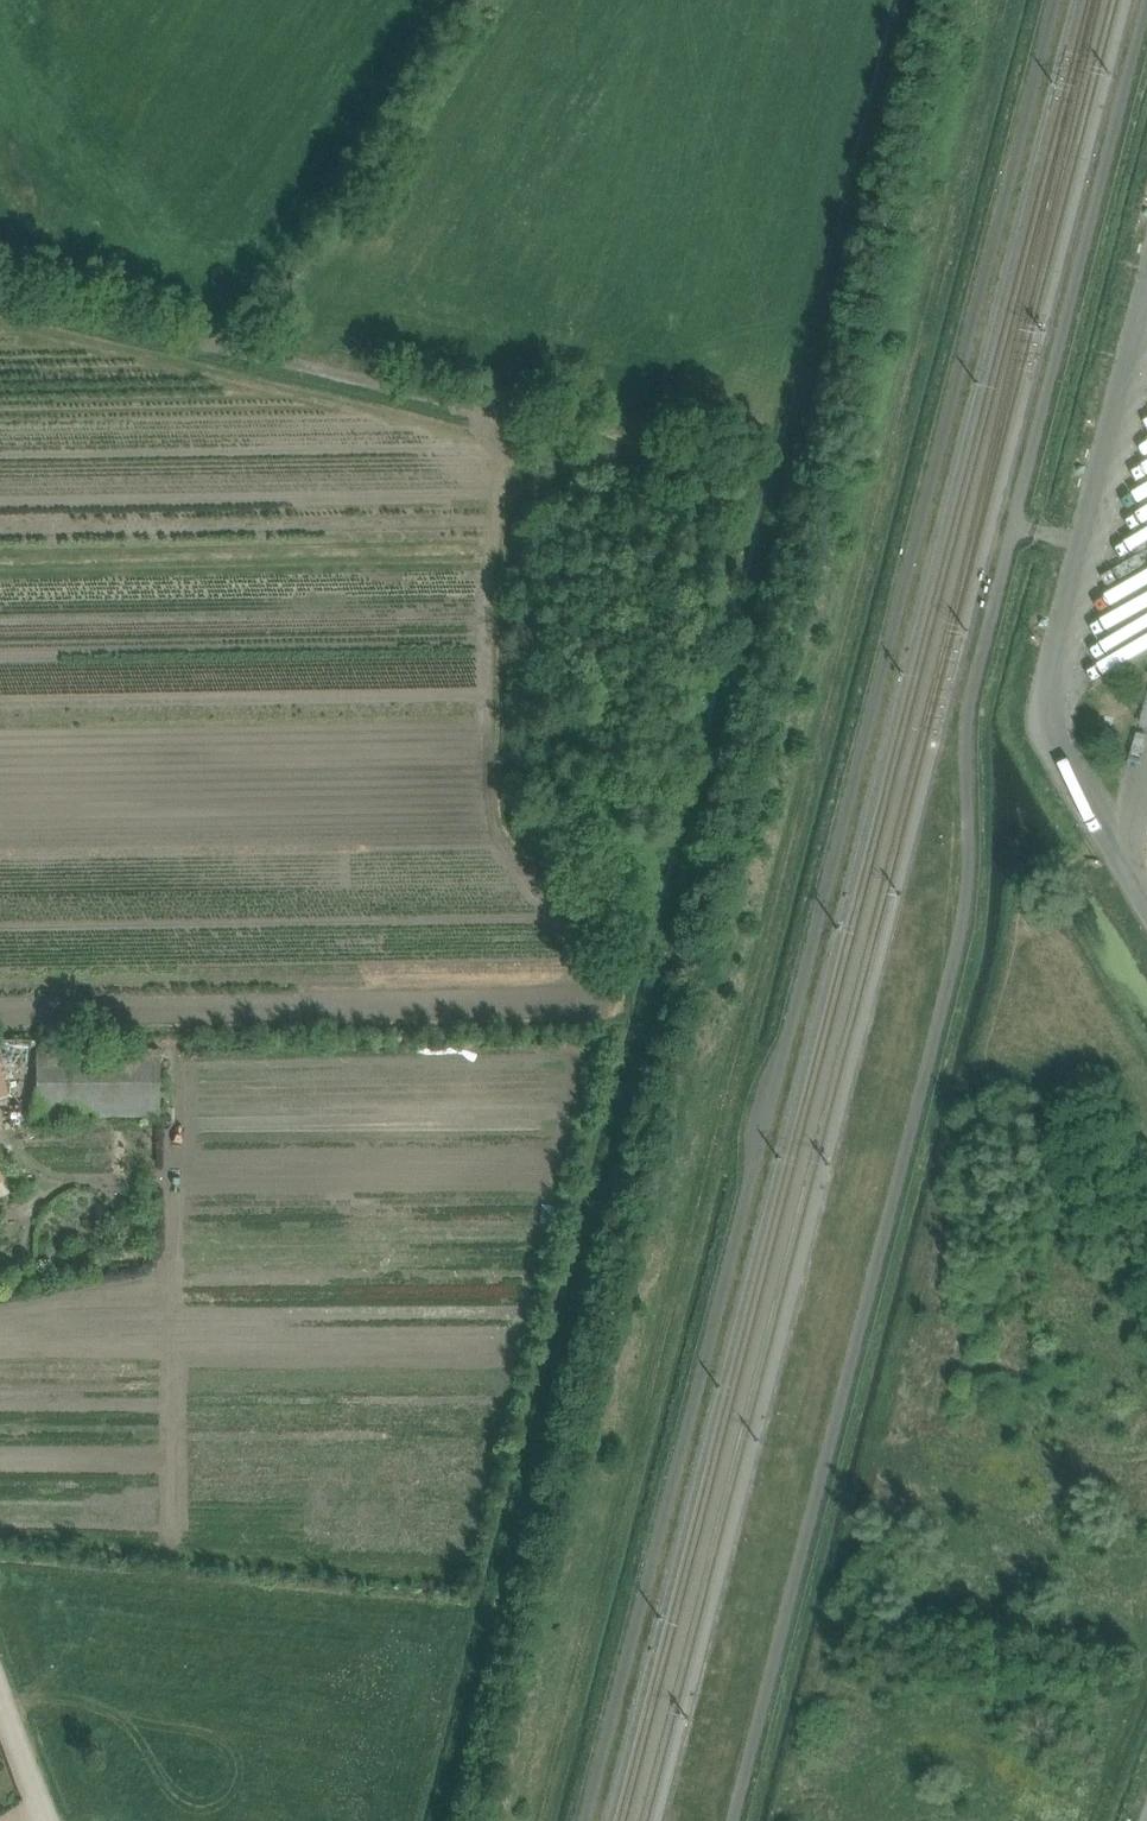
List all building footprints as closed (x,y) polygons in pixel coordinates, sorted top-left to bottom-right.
[(35,1116),(158,1116),(158,1049),(35,1049),(35,1116)]
